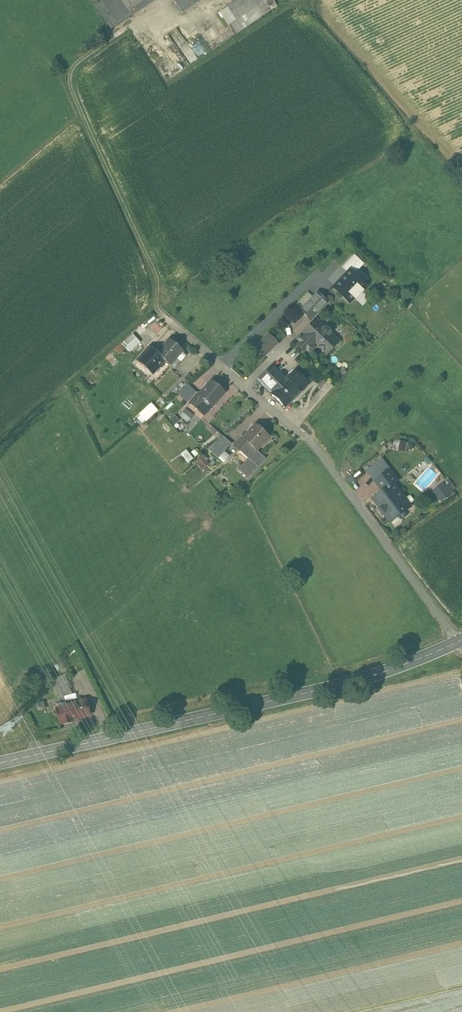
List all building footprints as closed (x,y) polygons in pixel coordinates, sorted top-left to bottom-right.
[(94,6),(110,29),(131,15),(124,6),(121,0),(103,0),(94,6)] [(131,1),(138,12),(155,0),(132,0),(131,1)] [(181,14),(201,0),(172,0),(181,14)] [(227,8),(242,30),(276,6),(272,0),(266,0),(263,2),(261,0),(238,0),(227,8)] [(138,12),(131,1),(124,6),(131,15),(132,16),(138,12)] [(242,30),(227,8),(219,13),(234,35),(242,30)] [(350,271),(334,288),(349,302),(365,285),(350,271)] [(313,298),(301,311),(310,320),(323,307),(313,298)] [(316,320),(293,343),(307,356),(320,343),(329,351),(338,342),(330,334),(330,331),(327,328),(324,328),(316,320)] [(268,335),(256,347),(264,356),(277,343),(268,335)] [(136,338),(127,346),(125,348),(129,352),(139,343),(136,338)] [(137,361),(144,367),(152,374),(158,367),(162,367),(162,363),(164,360),(170,365),(171,364),(181,352),(182,351),(169,339),(156,354),(154,352),(149,347),(147,350),(137,361)] [(181,352),(171,364),(175,368),(185,356),(181,352)] [(295,371),(287,379),(273,364),(257,380),(272,394),(271,394),(284,407),(308,384),(295,371)] [(211,381),(199,395),(197,393),(189,403),(196,409),(195,410),(196,411),(197,410),(204,416),(224,392),(211,381)] [(187,384),(177,393),(187,401),(195,392),(187,384)] [(152,402),(140,414),(147,421),(159,409),(152,402)] [(181,415),(188,422),(194,415),(187,408),(181,415)] [(176,426),(181,421),(176,415),(171,420),(176,426)] [(268,436),(255,425),(243,438),(243,439),(248,444),(256,450),(268,436)] [(222,436),(207,449),(218,459),(224,452),(231,443),(222,436)] [(241,437),(233,446),(241,452),(248,444),(243,439),(243,438),(241,437)] [(406,451),(408,441),(402,440),(399,450),(406,451)] [(256,450),(248,444),(241,452),(248,458),(238,470),(247,477),(264,457),(256,450)] [(188,449),(182,452),(188,462),(194,459),(188,449)] [(224,452),(218,459),(222,462),(224,462),(228,457),(228,455),(224,452)] [(203,470),(210,463),(203,456),(197,463),(203,470)] [(398,481),(389,470),(385,474),(393,485),(394,485),(398,481)] [(385,474),(375,481),(383,492),(393,485),(385,474)] [(442,501),(455,493),(447,480),(434,488),(442,501)] [(393,485),(383,492),(374,499),(391,521),(397,516),(404,512),(410,507),(394,485),(393,485)] [(52,675),(57,698),(70,695),(64,672),(52,675)] [(76,700),(66,702),(67,706),(70,721),(89,716),(86,701),(77,703),(76,700)] [(61,723),(70,721),(67,706),(57,708),(61,723)]
